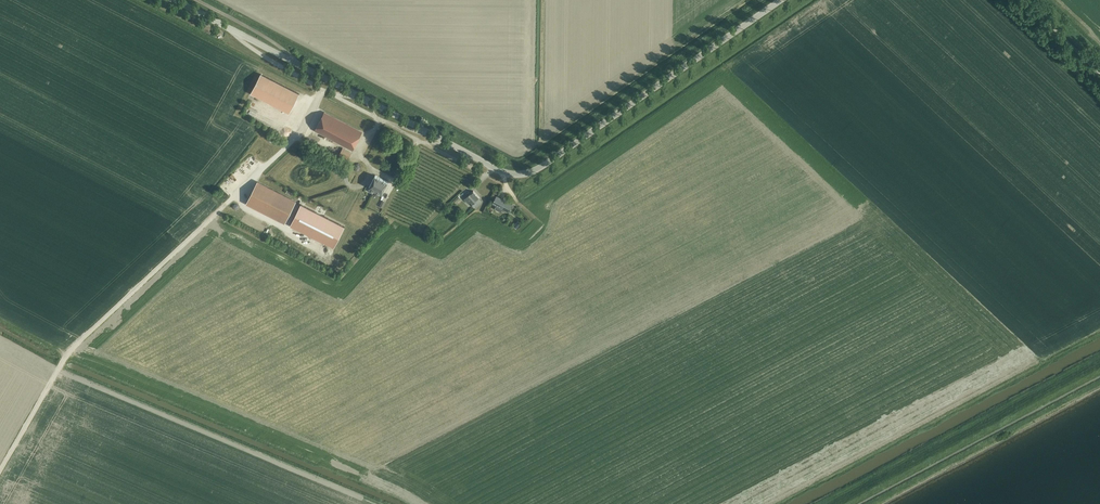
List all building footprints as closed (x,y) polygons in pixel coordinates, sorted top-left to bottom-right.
[(289,113),(299,94),(261,74),(251,93),(289,113)] [(353,150),(362,132),(328,114),(324,112),(314,130),(353,150)] [(342,148),(339,154),(348,159),(351,153),(342,148)] [(379,183),(381,178),(375,175),(369,187),(370,187),(368,191),(373,193),(375,190),(373,189),(376,184),(380,186),(381,184),(379,183)] [(373,189),(375,190),(382,193),(388,182),(381,178),(379,183),(381,184),(380,186),(376,184),(373,189)] [(284,222),(295,201),(258,182),(247,203),(284,222)] [(473,190),(464,199),(468,203),(470,201),(473,204),(472,205),(475,208),(482,201),(479,198),(479,197),(473,190)] [(513,205),(496,196),(493,194),(491,198),(494,199),(492,203),(509,212),(513,205)] [(301,204),(290,225),(314,238),(334,247),(344,226),(325,217),(301,204)]
